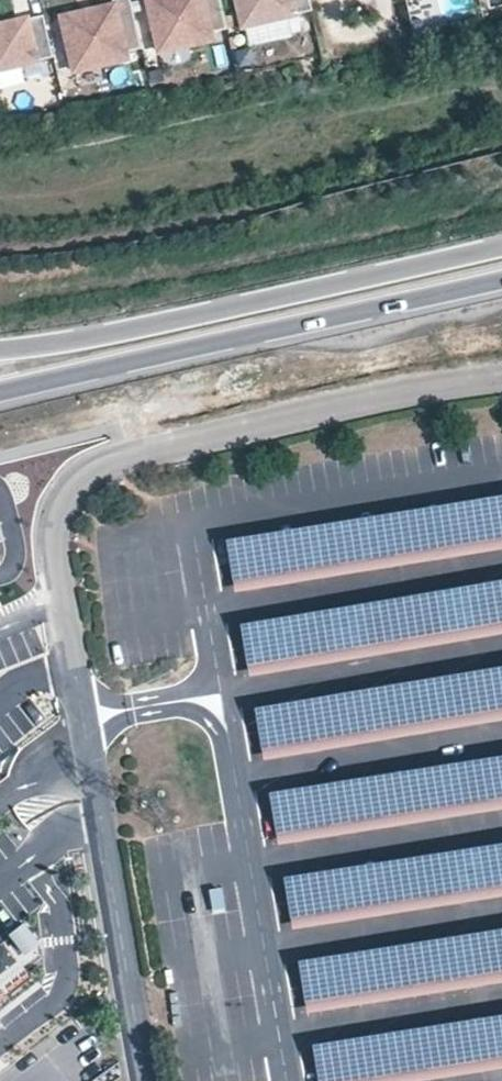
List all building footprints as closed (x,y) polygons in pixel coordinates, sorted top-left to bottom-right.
[(63,17),(75,68),(126,59),(126,52),(142,49),(131,0),(113,0),(115,7),(63,17)] [(159,51),(212,38),(211,32),(227,29),(220,0),(150,0),(159,51)] [(244,24),(310,9),(308,0),(239,0),(244,24)] [(0,27),(0,70),(53,58),(41,18),(0,27)] [(228,34),(231,51),(304,39),(302,22),(228,34)] [(228,543),(235,587),(501,544),(501,498),(228,543)] [(501,627),(501,583),(244,627),(251,669),(501,627)] [(257,710),(265,754),(501,715),(501,670),(257,710)] [(279,836),(501,801),(501,757),(272,793),(279,836)] [(501,890),(501,846),(286,879),(293,922),(501,890)] [(308,1007),(501,977),(501,933),(302,965),(308,1007)] [(320,1080),(366,1080),(501,1060),(501,1018),(315,1047),(320,1080)]
